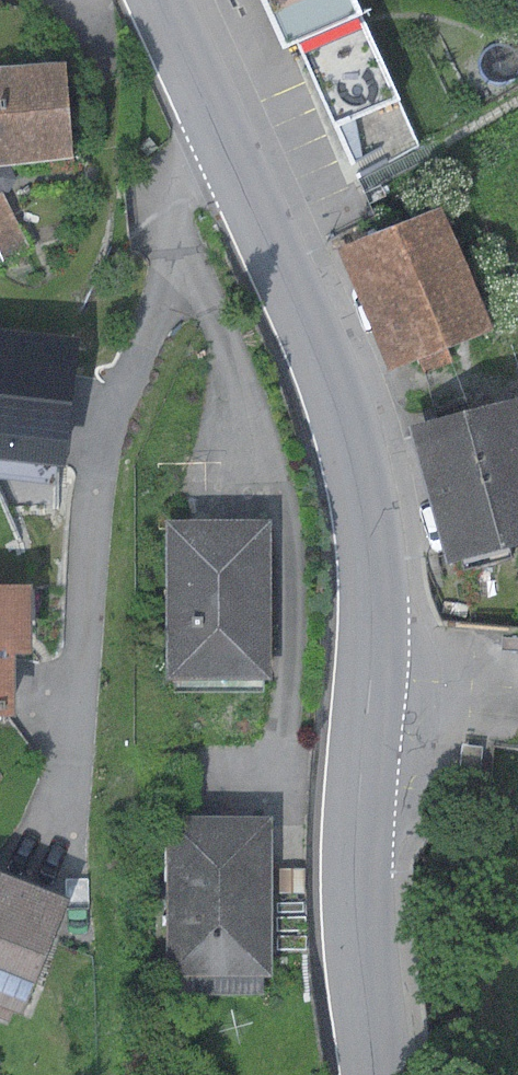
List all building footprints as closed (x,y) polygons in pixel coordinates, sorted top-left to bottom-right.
[(282,49),(296,42),(358,177),(421,148),(420,146),(353,0),(260,0),(282,49)] [(0,67),(0,164),(70,158),(62,62),(0,67)] [(439,206),(335,247),(385,372),(489,330),(439,206)] [(0,327),(0,458),(61,463),(74,334),(0,327)] [(406,426),(446,562),(517,541),(517,398),(517,394),(406,426)] [(269,519),(163,519),(164,680),(269,680),(269,519)] [(0,584),(0,717),(11,716),(11,653),(28,653),(27,583),(0,584)] [(270,815),(164,816),(165,978),(271,977),(270,815)] [(0,872),(0,1007),(19,1014),(65,898),(0,872)]
